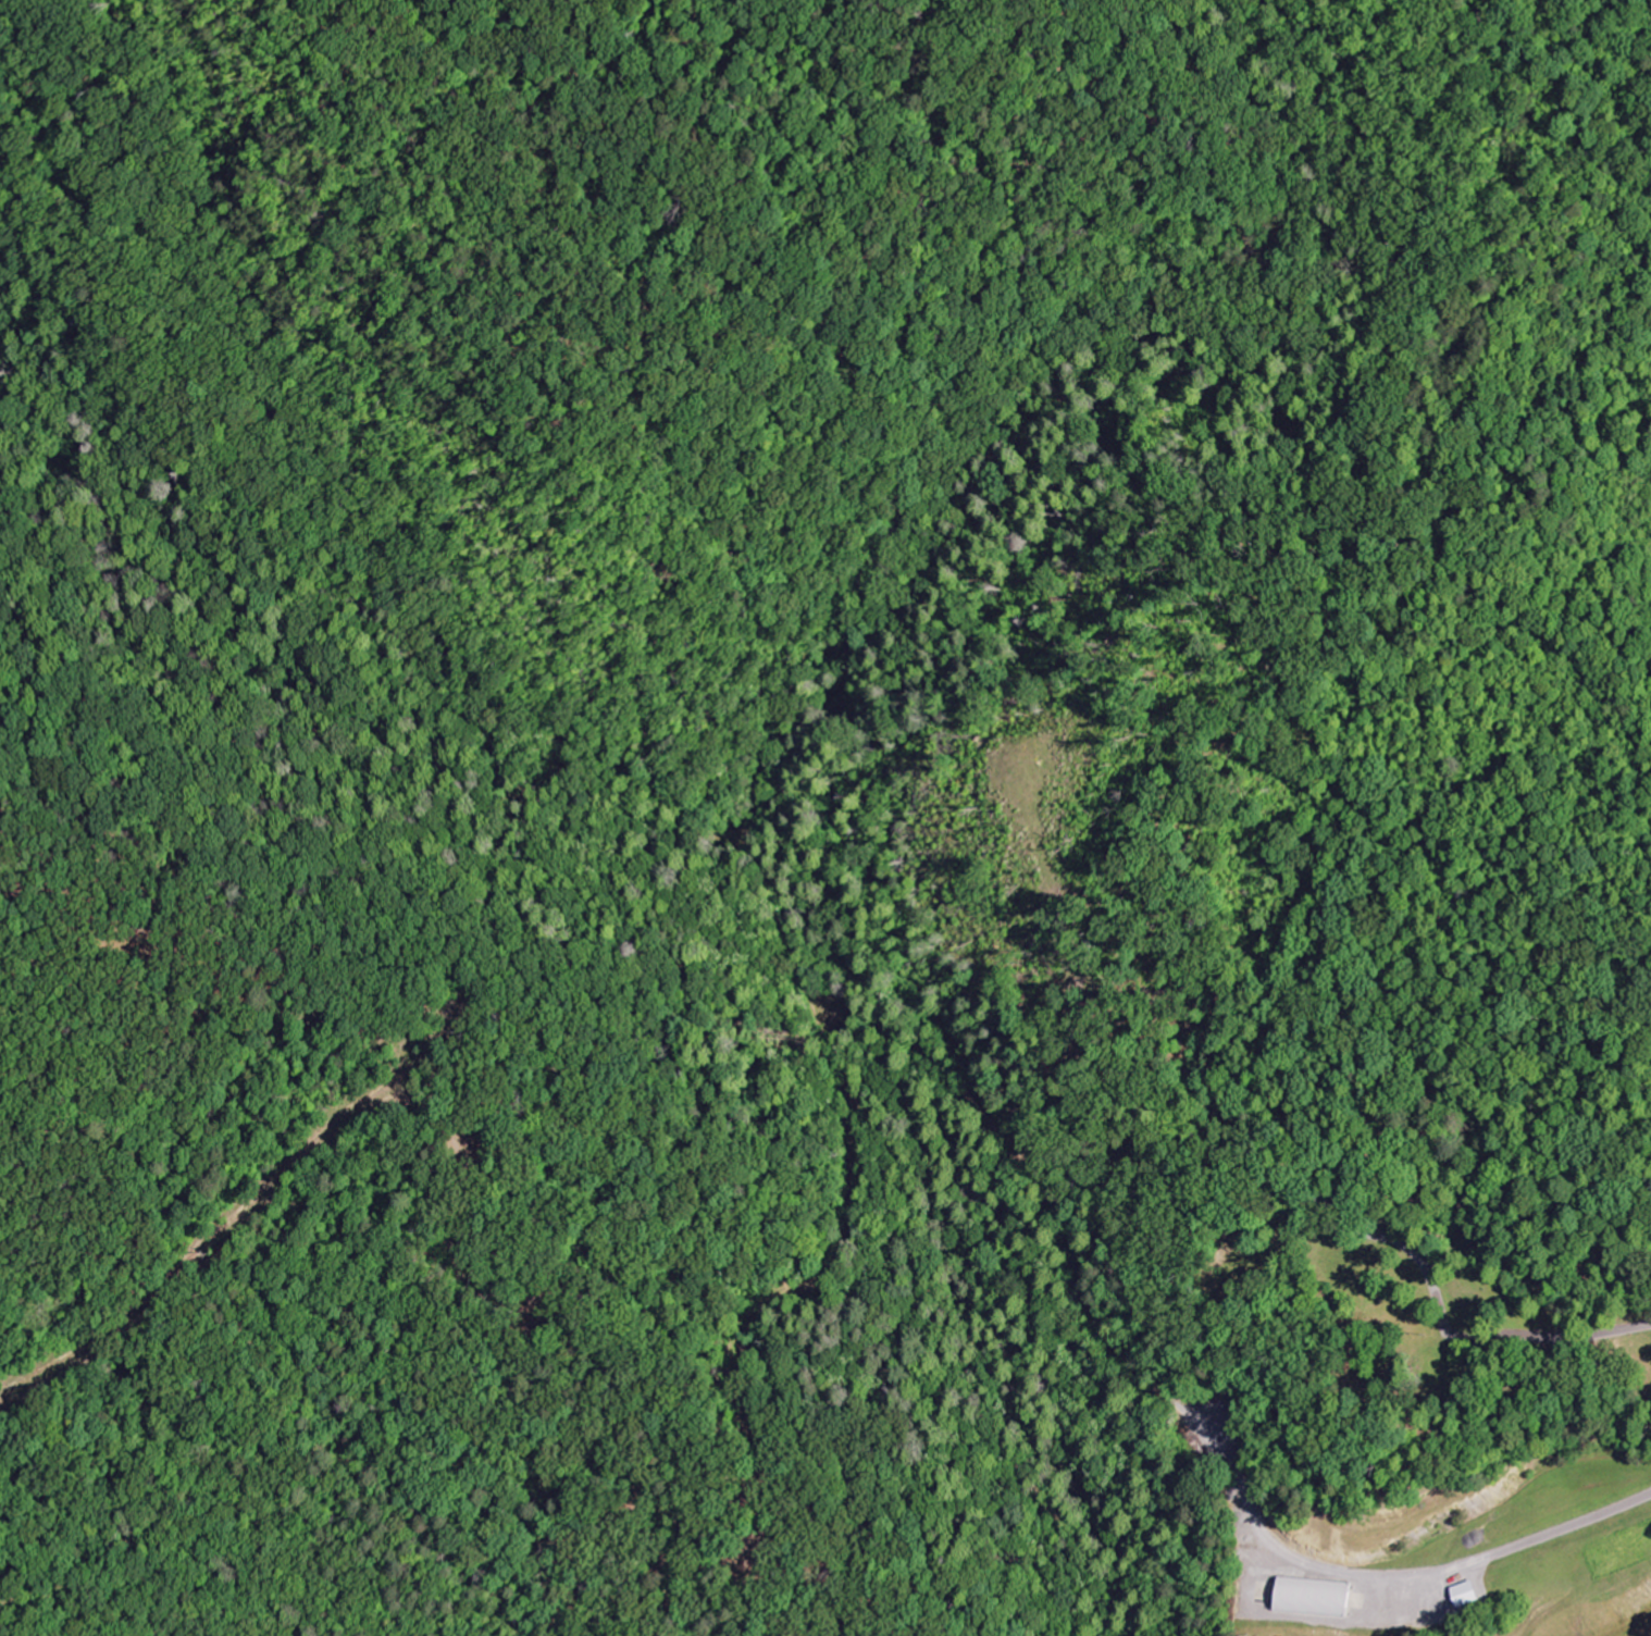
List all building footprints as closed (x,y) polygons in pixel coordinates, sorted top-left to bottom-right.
[(1356,1583),(1284,1579),(1282,1615),(1355,1619),(1356,1583)] [(1456,1588),(1462,1608),(1485,1600),(1478,1581),(1456,1588)]
